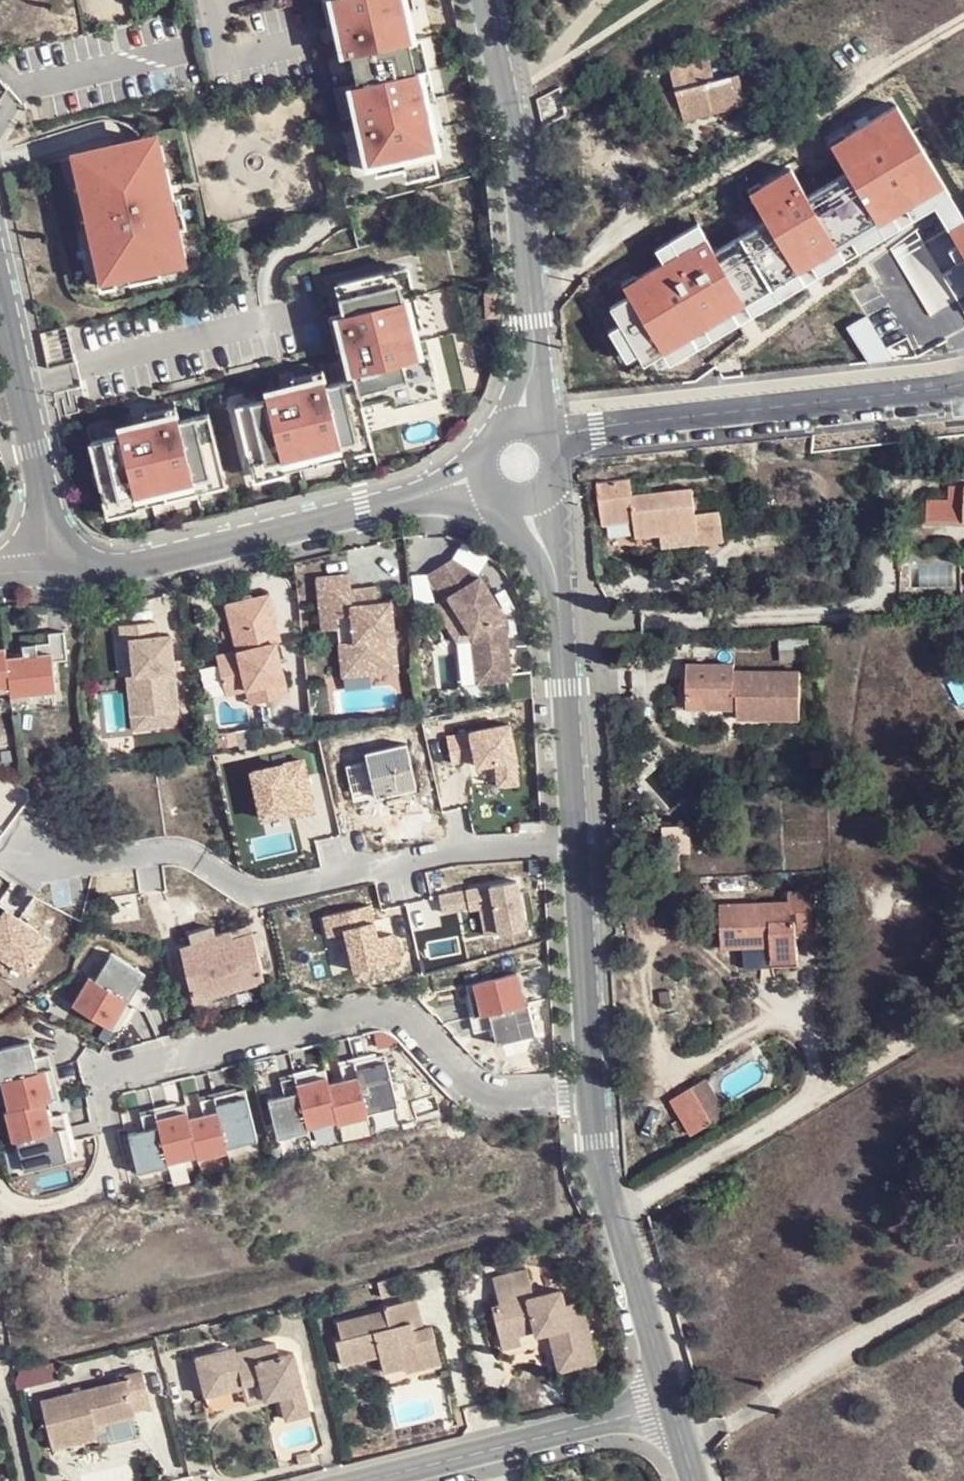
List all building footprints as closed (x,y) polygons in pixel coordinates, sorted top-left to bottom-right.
[(333,2),(328,4),(335,33),(341,62),(346,61),(359,119),(357,120),(363,149),(366,149),(373,178),(431,165),(425,136),(427,135),(420,106),(418,106),(411,77),(405,48),(407,47),(400,18),(397,0),(332,0),(333,2)] [(411,15),(407,0),(397,0),(400,18),(411,15)] [(328,4),(318,6),(324,35),(335,33),(328,4)] [(405,48),(411,77),(424,74),(418,45),(407,47),(405,48)] [(669,68),(675,88),(714,77),(709,57),(669,68)] [(753,65),(738,70),(744,90),(759,86),(753,65)] [(714,77),(675,88),(683,119),(747,100),(744,90),(738,70),(714,77)] [(420,106),(431,103),(424,74),(411,77),(418,106),(420,106)] [(683,119),(675,88),(656,92),(665,124),(683,119)] [(420,106),(427,135),(438,132),(431,103),(420,106)] [(628,321),(636,336),(628,343),(646,373),(657,366),(662,375),(680,367),(686,378),(949,217),(963,241),(963,201),(909,116),(846,153),(864,183),(826,207),(803,179),(763,205),(785,238),(736,267),(718,235),(668,263),(676,275),(639,297),(647,309),(628,321)] [(147,145),(69,162),(75,191),(82,221),(75,223),(88,282),(156,267),(185,261),(178,231),(175,232),(168,202),(161,204),(147,145)] [(326,158),(333,187),(373,178),(366,149),(363,149),(326,158)] [(75,191),(64,194),(70,224),(82,221),(75,191)] [(178,200),(168,202),(175,232),(178,231),(184,230),(178,200)] [(156,267),(88,282),(91,294),(158,279),(156,267)] [(407,268),(393,271),(400,300),(402,300),(415,297),(407,268)] [(400,300),(393,271),(334,286),(342,315),(337,316),(344,345),(352,374),(353,378),(360,403),(389,396),(421,388),(415,359),(417,358),(409,329),(402,300),(400,300)] [(415,297),(402,300),(409,329),(422,326),(415,297)] [(337,316),(326,319),(333,348),(344,345),(337,316)] [(68,327),(40,334),(49,370),(76,363),(68,327)] [(421,388),(389,396),(391,406),(437,395),(427,356),(417,358),(415,359),(421,388)] [(321,370),(291,377),(294,387),(323,380),(321,370)] [(266,400),(237,407),(251,465),(280,457),(281,460),(310,453),(339,446),(338,443),(368,436),(360,403),(353,378),(324,385),(323,380),(294,387),(265,395),(266,400)] [(175,406),(146,413),(148,424),(178,416),(175,406)] [(91,443),(106,501),(135,493),(135,496),(165,489),(194,482),(193,479),(222,472),(208,414),(179,421),(178,416),(148,424),(119,431),(120,436),(91,443)] [(339,446),(310,453),(313,464),(342,456),(339,446)] [(280,457),(251,465),(255,479),(284,472),(281,460),(280,457)] [(193,479),(194,482),(196,494),(226,486),(222,472),(193,479)] [(628,473),(596,476),(598,500),(630,495),(628,473)] [(194,482),(165,489),(167,501),(196,494),(194,482)] [(690,492),(630,495),(598,500),(602,531),(629,529),(631,545),(693,538),(694,552),(725,548),(722,517),(691,519),(690,492)] [(135,496),(135,493),(106,501),(109,515),(138,508),(135,496)] [(928,500),(929,523),(963,521),(963,501),(928,500)] [(477,577),(448,559),(424,574),(441,599),(445,597),(470,636),(469,637),(475,683),(509,679),(502,616),(477,577)] [(348,575),(316,579),(323,632),(338,630),(340,645),(343,670),(380,665),(378,645),(393,643),(388,602),(377,604),(374,604),(375,613),(353,616),(350,591),(348,575)] [(376,588),(350,591),(353,616),(375,613),(374,604),(377,604),(376,588)] [(280,637),(268,591),(226,600),(237,648),(216,653),(223,680),(243,675),(246,686),(255,683),(258,698),(288,691),(275,638),(280,637)] [(134,676),(138,716),(178,712),(171,637),(157,638),(156,623),(120,626),(122,642),(131,641),(134,676)] [(338,630),(323,632),(324,647),(340,645),(338,630)] [(13,686),(14,696),(60,691),(56,661),(71,660),(68,632),(51,633),(52,643),(25,646),(26,656),(9,658),(8,648),(0,649),(0,687),(13,686)] [(393,643),(378,645),(380,665),(343,670),(344,678),(397,671),(393,643)] [(243,675),(223,680),(225,691),(246,686),(243,675)] [(127,677),(131,717),(138,716),(134,676),(127,677)] [(255,683),(246,686),(250,700),(258,698),(255,683)] [(748,749),(809,744),(805,696),(742,702),(741,696),(694,699),(697,743),(738,740),(737,735),(748,734),(748,749)] [(516,724),(445,737),(450,760),(478,754),(483,776),(525,768),(516,724)] [(303,769),(261,777),(270,822),(311,814),(303,769)] [(23,809),(6,793),(0,801),(0,838),(11,827),(17,818),(21,812),(23,809)] [(513,880),(434,895),(438,914),(476,907),(481,933),(522,925),(513,880)] [(787,933),(787,934),(828,913),(825,881),(801,883),(800,892),(734,898),(737,938),(778,936),(777,933),(787,933)] [(374,906),(330,918),(336,943),(355,939),(364,974),(400,965),(391,927),(380,929),(374,906)] [(3,912),(0,917),(0,969),(33,985),(57,938),(3,912)] [(828,913),(787,934),(788,952),(815,951),(813,922),(828,920),(828,913)] [(194,1000),(267,978),(254,934),(234,938),(233,932),(216,937),(215,931),(196,936),(198,944),(180,949),(194,1000)] [(107,961),(91,988),(130,1012),(138,1017),(146,1003),(133,995),(141,981),(107,961)] [(515,970),(465,982),(476,1028),(491,1025),(495,1041),(534,1031),(527,1000),(523,1001),(515,970)] [(130,1012),(91,988),(86,984),(69,1013),(110,1037),(116,1036),(130,1012)] [(2,1082),(53,1071),(50,1056),(35,1060),(31,1042),(0,1050),(0,1082),(2,1082)] [(386,1055),(356,1062),(368,1113),(399,1105),(386,1055)] [(346,1080),(330,1084),(338,1121),(339,1124),(369,1116),(368,1113),(356,1062),(342,1066),(346,1080)] [(327,1070),(298,1076),(309,1128),(338,1121),(330,1084),(327,1070)] [(2,1082),(9,1110),(46,1103),(61,1100),(53,1071),(2,1082)] [(270,1099),(279,1139),(310,1131),(309,1128),(298,1076),(283,1080),(287,1096),(270,1099)] [(709,1080),(693,1088),(710,1119),(726,1111),(709,1080)] [(248,1089),(217,1097),(228,1148),(259,1140),(248,1089)] [(229,1151),(228,1148),(217,1097),(204,1100),(207,1114),(192,1118),(198,1155),(198,1158),(229,1151)] [(14,1142),(17,1141),(67,1129),(64,1115),(50,1119),(46,1103),(9,1110),(6,1111),(14,1142)] [(188,1104),(158,1112),(169,1162),(198,1155),(192,1118),(188,1104)] [(158,1112),(145,1115),(148,1130),(129,1134),(138,1173),(170,1165),(169,1162),(158,1112)] [(75,1159),(67,1129),(17,1141),(24,1172),(75,1159)] [(504,1304),(540,1295),(533,1269),(499,1277),(504,1304)] [(558,1290),(540,1295),(504,1304),(494,1307),(500,1335),(518,1331),(531,1328),(547,1325),(548,1332),(554,1354),(566,1352),(570,1366),(594,1360),(581,1305),(562,1310),(558,1290)] [(424,1360),(440,1356),(434,1329),(425,1331),(416,1334),(413,1321),(422,1319),(418,1298),(386,1304),(388,1310),(391,1321),(375,1326),(372,1314),(344,1321),(349,1338),(340,1341),(348,1371),(384,1361),(388,1375),(407,1370),(426,1366),(424,1360)] [(391,1321),(388,1310),(372,1314),(375,1326),(391,1321)] [(416,1334),(425,1331),(422,1319),(413,1321),(416,1334)] [(547,1325),(531,1328),(533,1336),(548,1332),(547,1325)] [(518,1331),(500,1335),(502,1342),(520,1338),(518,1331)] [(267,1388),(270,1407),(283,1404),(287,1425),(313,1418),(299,1358),(281,1362),(278,1349),(241,1358),(238,1351),(200,1362),(207,1391),(243,1383),(245,1393),(267,1388)] [(566,1352),(554,1354),(557,1369),(570,1366),(566,1352)] [(443,1371),(440,1356),(424,1360),(426,1366),(407,1370),(409,1381),(443,1371)] [(132,1412),(150,1408),(141,1371),(119,1376),(120,1381),(41,1402),(54,1449),(97,1438),(95,1430),(134,1421),(132,1412)] [(210,1402),(245,1393),(243,1383),(207,1391),(210,1402)] [(250,1411),(270,1407),(267,1388),(245,1393),(250,1411)]
